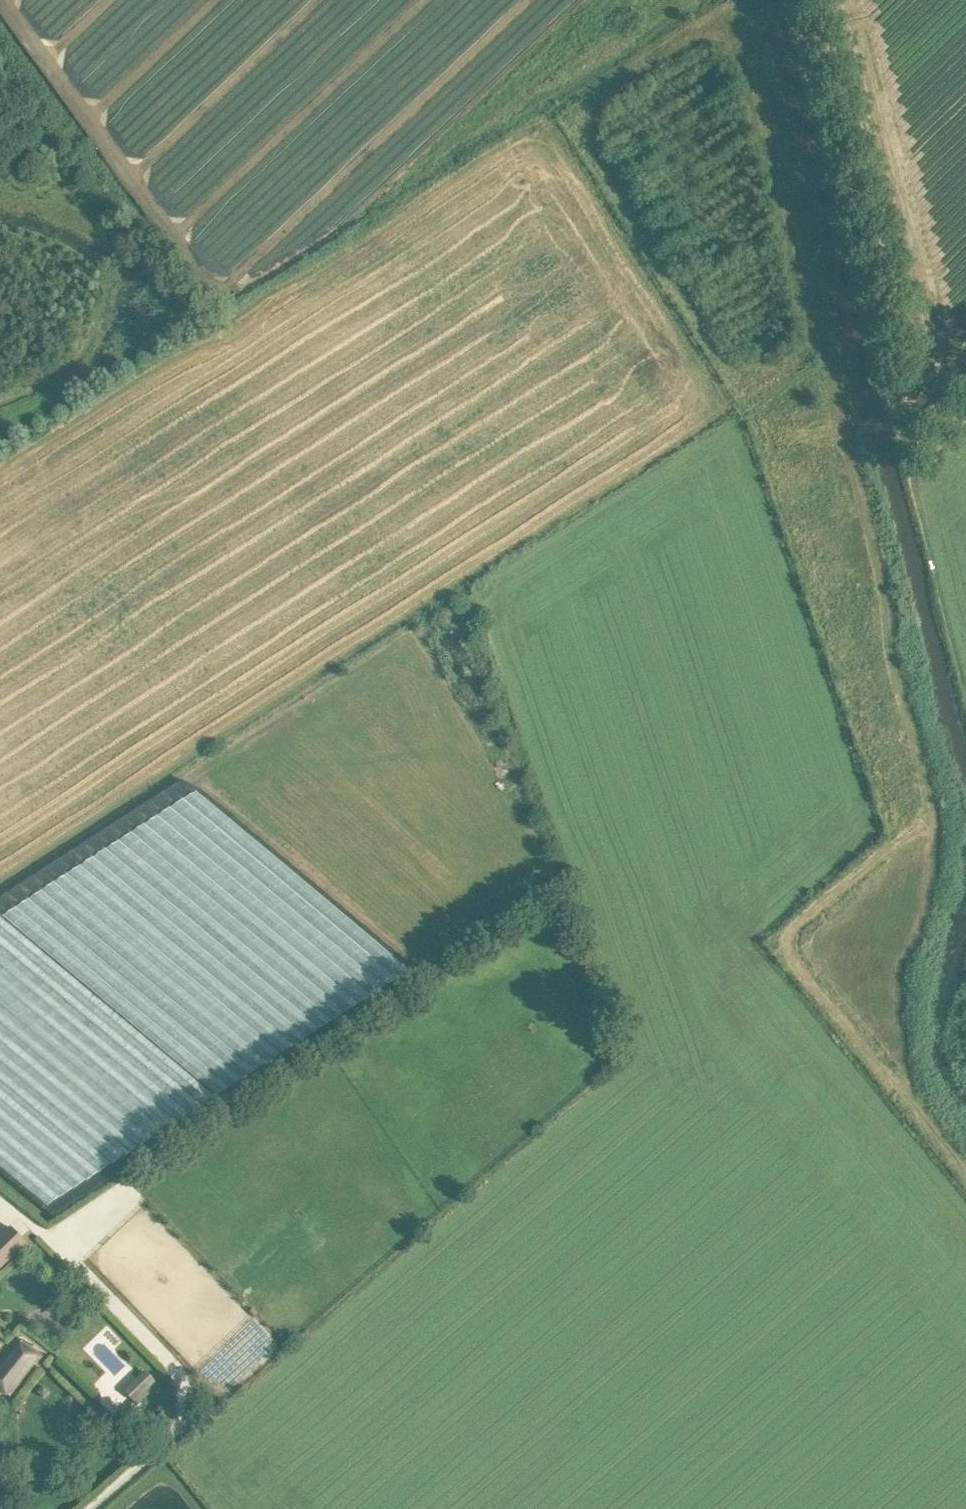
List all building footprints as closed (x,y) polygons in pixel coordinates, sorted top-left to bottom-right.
[(13,1227),(0,1240),(0,1269),(28,1243),(13,1227)] [(19,1338),(0,1362),(0,1389),(11,1397),(44,1356),(19,1338)] [(92,1387),(120,1413),(132,1400),(138,1405),(159,1383),(142,1367),(126,1385),(108,1369),(92,1387)] [(43,1385),(37,1392),(43,1398),(50,1392),(43,1385)]
